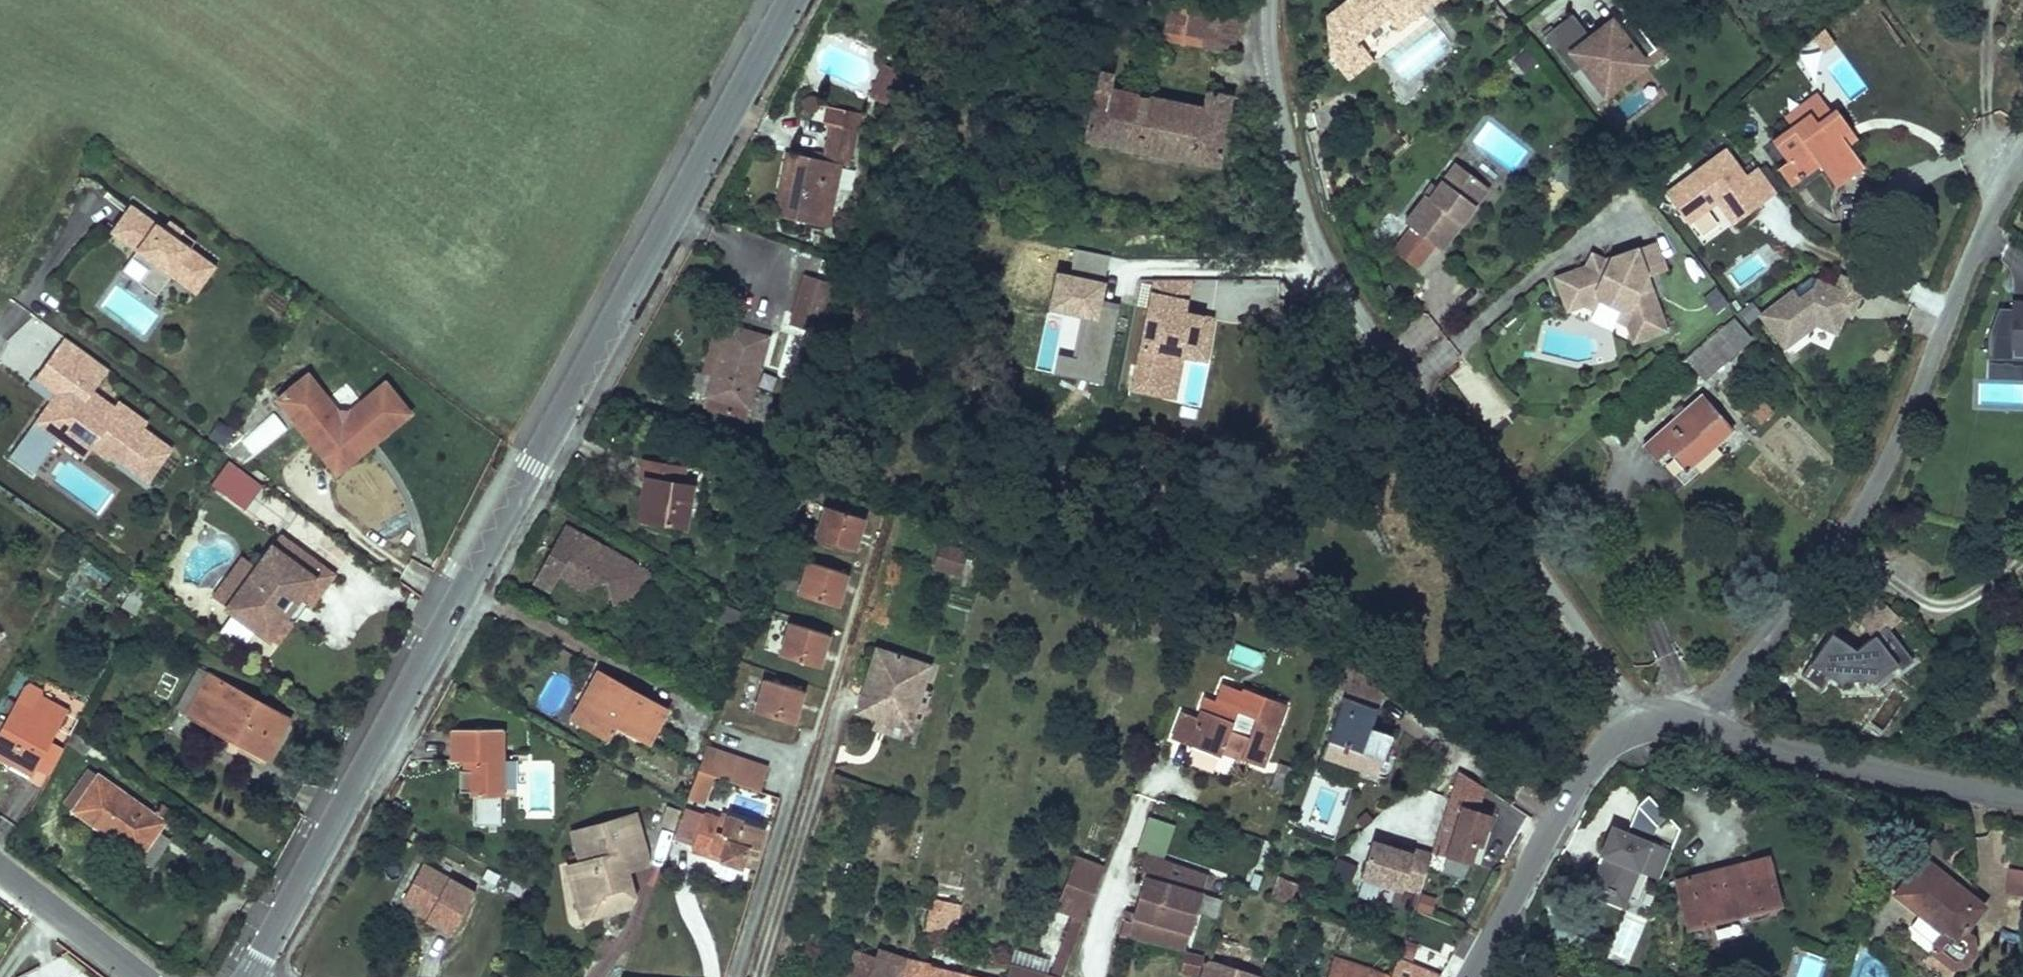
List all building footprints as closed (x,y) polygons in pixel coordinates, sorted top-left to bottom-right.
[(1333,13),(1335,52),(1352,74),(1376,56),(1371,50),(1361,37),(1357,31),(1371,20),(1376,26),(1389,16),(1399,29),(1438,0),(1350,0),(1333,13)] [(1236,55),(1243,14),(1172,2),(1165,43),(1236,55)] [(1646,62),(1614,22),(1594,38),(1575,14),(1546,36),(1575,74),(1586,66),(1602,85),(1646,62)] [(1361,37),(1376,26),(1371,20),(1357,31),(1361,37)] [(884,62),(867,93),(883,102),(900,71),(884,62)] [(1608,93),(1646,62),(1602,85),(1608,93)] [(1101,68),(1086,144),(1217,169),(1231,96),(1210,91),(1207,109),(1114,91),(1118,72),(1101,68)] [(1817,106),(1822,114),(1829,123),(1844,112),(1832,95),(1817,106)] [(824,114),(853,118),(856,102),(822,97),(820,113),(824,114)] [(1822,114),(1781,143),(1795,162),(1780,172),(1798,196),(1831,172),(1844,190),(1876,166),(1859,143),(1864,140),(1844,112),(1829,123),(1822,114)] [(787,145),(778,204),(829,212),(839,151),(848,153),(853,118),(824,114),(818,150),(787,145)] [(1782,200),(1762,174),(1754,180),(1735,154),(1674,197),(1696,227),(1726,206),(1741,228),(1782,200)] [(1403,219),(1439,248),(1488,187),(1459,164),(1440,188),(1432,198),(1425,192),(1403,219)] [(1433,182),(1425,192),(1432,198),(1440,188),(1433,182)] [(122,235),(142,208),(134,203),(115,229),(115,230),(122,235)] [(167,226),(142,208),(122,235),(140,248),(135,255),(169,280),(174,273),(199,292),(219,264),(181,236),(167,226)] [(186,229),(172,219),(167,226),(181,236),(186,229)] [(1657,245),(1638,251),(1647,280),(1667,273),(1657,245)] [(1111,255),(1079,249),(1074,275),(1055,271),(1048,310),(1083,316),(1076,353),(1057,350),(1053,371),(1103,381),(1118,304),(1102,301),(1111,255)] [(1616,322),(1627,328),(1638,324),(1644,340),(1665,332),(1647,280),(1638,251),(1556,279),(1562,299),(1578,293),(1583,306),(1594,312),(1599,301),(1621,312),(1616,322)] [(169,280),(135,255),(126,268),(159,293),(169,280)] [(798,277),(779,341),(810,350),(818,328),(830,287),(798,277)] [(1193,278),(1147,279),(1126,389),(1176,398),(1183,356),(1194,359),(1205,314),(1186,312),(1193,278)] [(1872,291),(1850,281),(1844,294),(1866,305),(1872,291)] [(1713,314),(1729,303),(1717,286),(1702,296),(1713,314)] [(1843,339),(1856,313),(1861,315),(1866,305),(1844,294),(1825,286),(1821,294),(1807,304),(1801,295),(1767,320),(1792,353),(1823,330),(1843,339)] [(1578,293),(1562,299),(1567,312),(1583,306),(1578,293)] [(2019,298),(2020,305),(2004,304),(1993,331),(1991,373),(2022,374),(2022,298),(2019,298)] [(711,366),(727,317),(717,314),(702,363),(711,366)] [(767,329),(727,317),(711,366),(704,388),(735,398),(739,384),(749,387),(767,329)] [(1638,324),(1627,328),(1632,344),(1644,340),(1638,324)] [(1730,331),(1690,364),(1704,382),(1745,349),(1730,331)] [(109,365),(97,357),(80,380),(51,359),(40,375),(65,394),(59,403),(55,400),(41,419),(60,434),(67,423),(94,442),(111,455),(114,451),(150,477),(172,446),(144,425),(147,420),(121,402),(118,407),(93,389),(109,365)] [(356,458),(414,411),(389,380),(354,409),(341,408),(312,372),(281,397),(328,455),(344,443),(356,458)] [(739,384),(735,398),(760,405),(764,391),(749,387),(739,384)] [(1706,398),(1642,448),(1657,466),(1671,455),(1685,473),(1734,434),(1706,398)] [(274,413),(251,433),(262,446),(285,426),(274,413)] [(60,434),(41,419),(29,435),(40,443),(26,462),(35,469),(60,434)] [(94,442),(67,423),(60,434),(86,453),(94,442)] [(229,447),(243,464),(262,449),(248,432),(229,447)] [(40,443),(29,435),(15,454),(26,462),(40,443)] [(243,509),(263,485),(229,457),(209,481),(243,509)] [(650,477),(643,522),(686,529),(693,483),(684,482),(686,467),(645,460),(643,476),(650,477)] [(853,547),(862,514),(820,503),(811,536),(853,547)] [(549,591),(556,576),(631,611),(652,566),(560,523),(532,583),(549,591)] [(285,533),(235,603),(280,635),(290,621),(283,617),(297,597),(311,607),(337,570),(285,533)] [(961,576),(968,549),(938,541),(930,568),(961,576)] [(836,604),(846,572),(804,560),(795,593),(836,604)] [(152,587),(141,578),(126,604),(138,611),(152,587)] [(1911,658),(1887,625),(1897,614),(1869,588),(1848,605),(1871,634),(1855,647),(1830,630),(1800,673),(1819,686),(1828,674),(1839,682),(1842,677),(1867,676),(1870,680),(1895,662),(1899,667),(1911,658)] [(164,596),(154,589),(146,599),(156,606),(164,596)] [(818,665),(828,633),(786,621),(777,653),(818,665)] [(927,666),(877,652),(860,713),(910,726),(927,666)] [(1361,673),(1346,661),(1336,674),(1351,686),(1361,673)] [(669,707),(600,669),(573,718),(642,755),(669,707)] [(293,716),(214,672),(190,714),(269,759),(293,716)] [(1351,686),(1343,696),(1378,707),(1383,690),(1361,673),(1351,686)] [(793,725),(803,692),(764,681),(754,714),(793,725)] [(0,727),(0,752),(10,758),(7,763),(26,775),(33,763),(49,737),(65,709),(38,693),(37,688),(30,684),(25,685),(0,727)] [(1191,723),(1171,717),(1163,747),(1214,762),(1217,751),(1231,755),(1230,762),(1257,769),(1272,717),(1259,713),(1263,698),(1237,691),(1234,704),(1231,715),(1208,709),(1205,718),(1193,715),(1191,723)] [(1378,707),(1343,696),(1324,755),(1376,771),(1389,731),(1372,726),(1378,707)] [(1211,698),(1208,709),(1231,715),(1234,704),(1211,698)] [(1276,702),(1263,698),(1259,713),(1272,717),(1276,702)] [(522,793),(522,752),(507,752),(506,726),(455,727),(456,758),(467,758),(475,758),(475,767),(467,767),(464,768),(464,789),(475,788),(475,794),(477,794),(478,822),(506,822),(505,793),(522,793)] [(64,746),(49,737),(33,763),(50,772),(64,746)] [(762,790),(770,767),(709,747),(700,769),(762,790)] [(475,767),(475,758),(467,758),(467,767),(475,767)] [(75,805),(141,852),(173,808),(160,799),(154,807),(100,769),(75,805)] [(1480,811),(1486,791),(1460,772),(1447,812),(1462,816),(1465,806),(1480,811)] [(1666,813),(1648,794),(1637,804),(1656,824),(1666,813)] [(695,840),(706,807),(689,801),(688,804),(677,833),(695,840)] [(721,812),(706,807),(695,840),(693,845),(708,850),(710,842),(728,848),(726,856),(741,861),(746,846),(754,849),(763,819),(724,805),(721,812)] [(1480,811),(1465,806),(1462,816),(1447,812),(1435,850),(1473,862),(1479,843),(1484,845),(1494,815),(1480,811)] [(586,860),(573,864),(586,907),(599,903),(603,914),(631,905),(635,904),(637,902),(638,900),(639,896),(636,887),(630,864),(654,857),(641,812),(589,828),(583,830),(582,832),(581,834),(581,837),(581,841),(586,860)] [(1659,876),(1670,849),(1612,825),(1601,852),(1605,853),(1593,881),(1606,886),(1605,888),(1612,891),(1614,889),(1626,894),(1638,867),(1659,876)] [(1422,892),(1434,854),(1417,848),(1416,853),(1404,849),(1375,840),(1364,876),(1405,889),(1406,887),(1422,892)] [(708,850),(726,856),(728,848),(710,842),(708,850)] [(1211,874),(1141,852),(1136,868),(1142,870),(1139,878),(1129,911),(1127,919),(1121,917),(1116,932),(1186,955),(1211,874)] [(1081,913),(1099,865),(1071,854),(1052,902),(1068,908),(1081,913)] [(478,888),(426,859),(408,891),(424,900),(437,907),(433,915),(456,928),(478,888)] [(1984,908),(1926,859),(1895,895),(1922,918),(1903,940),(1927,960),(1935,951),(1952,966),(1955,968),(1957,968),(1961,968),(1964,967),(1965,966),(1974,955),(1971,940),(1963,933),(1984,908)] [(2005,892),(2022,895),(2022,868),(2010,866),(2005,892)] [(1142,870),(1136,868),(1133,876),(1139,878),(1142,870)] [(1679,875),(1690,927),(1797,905),(1789,868),(1717,883),(1714,868),(1679,875)] [(1300,885),(1278,876),(1269,896),(1291,905),(1300,885)] [(1621,908),(1626,894),(1614,889),(1612,891),(1605,888),(1606,886),(1593,881),(1587,894),(1621,908)] [(1419,893),(1416,910),(1432,913),(1436,897),(1419,893)] [(963,904),(933,896),(925,925),(955,933),(963,904)] [(420,908),(433,915),(437,907),(424,900),(420,908)] [(1081,913),(1068,908),(1042,974),(1052,976),(1056,976),(1081,913)] [(1123,909),(1121,917),(1127,919),(1129,911),(1123,909)] [(1221,930),(1218,940),(1226,943),(1229,933),(1221,930)] [(1212,960),(1245,972),(1250,958),(1242,948),(1226,943),(1218,940),(1212,960)] [(906,965),(857,949),(850,976),(902,976),(906,965)] [(1010,951),(1007,964),(1040,974),(1043,965),(1042,960),(1010,951)] [(1204,961),(1187,955),(1180,976),(1199,976),(1204,961)] [(1212,960),(1207,976),(1251,976),(1252,974),(1245,972),(1212,960)] [(960,974),(932,968),(930,965),(929,963),(926,962),(923,961),(921,961),(919,961),(918,962),(915,965),(914,967),(906,965),(902,976),(959,976),(960,974)] [(1369,972),(1335,961),(1330,976),(1382,976),(1369,972)] [(1042,974),(1040,974),(1007,964),(1004,976),(1052,976),(1042,974)] [(1399,964),(1394,976),(1435,976),(1399,964)]
